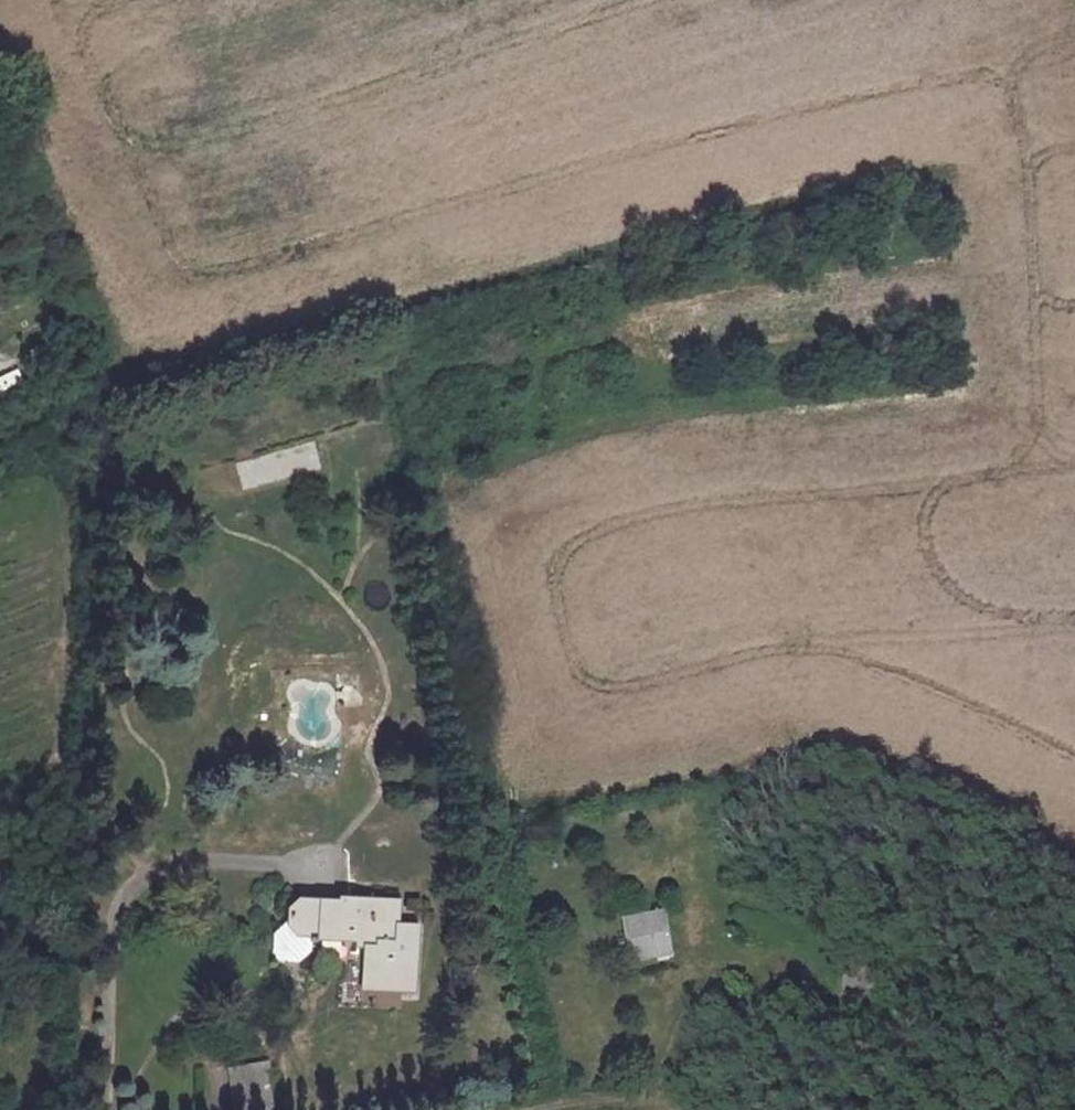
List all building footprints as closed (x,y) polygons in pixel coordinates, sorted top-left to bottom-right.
[(296,908),(295,929),(366,933),(366,991),(417,991),(419,928),(396,927),(396,901),(341,900),(341,904),(302,903),(296,908)] [(663,911),(624,917),(631,960),(670,954),(663,911)] [(232,1109),(260,1109),(273,1109),(267,1060),(227,1064),(232,1109)]
